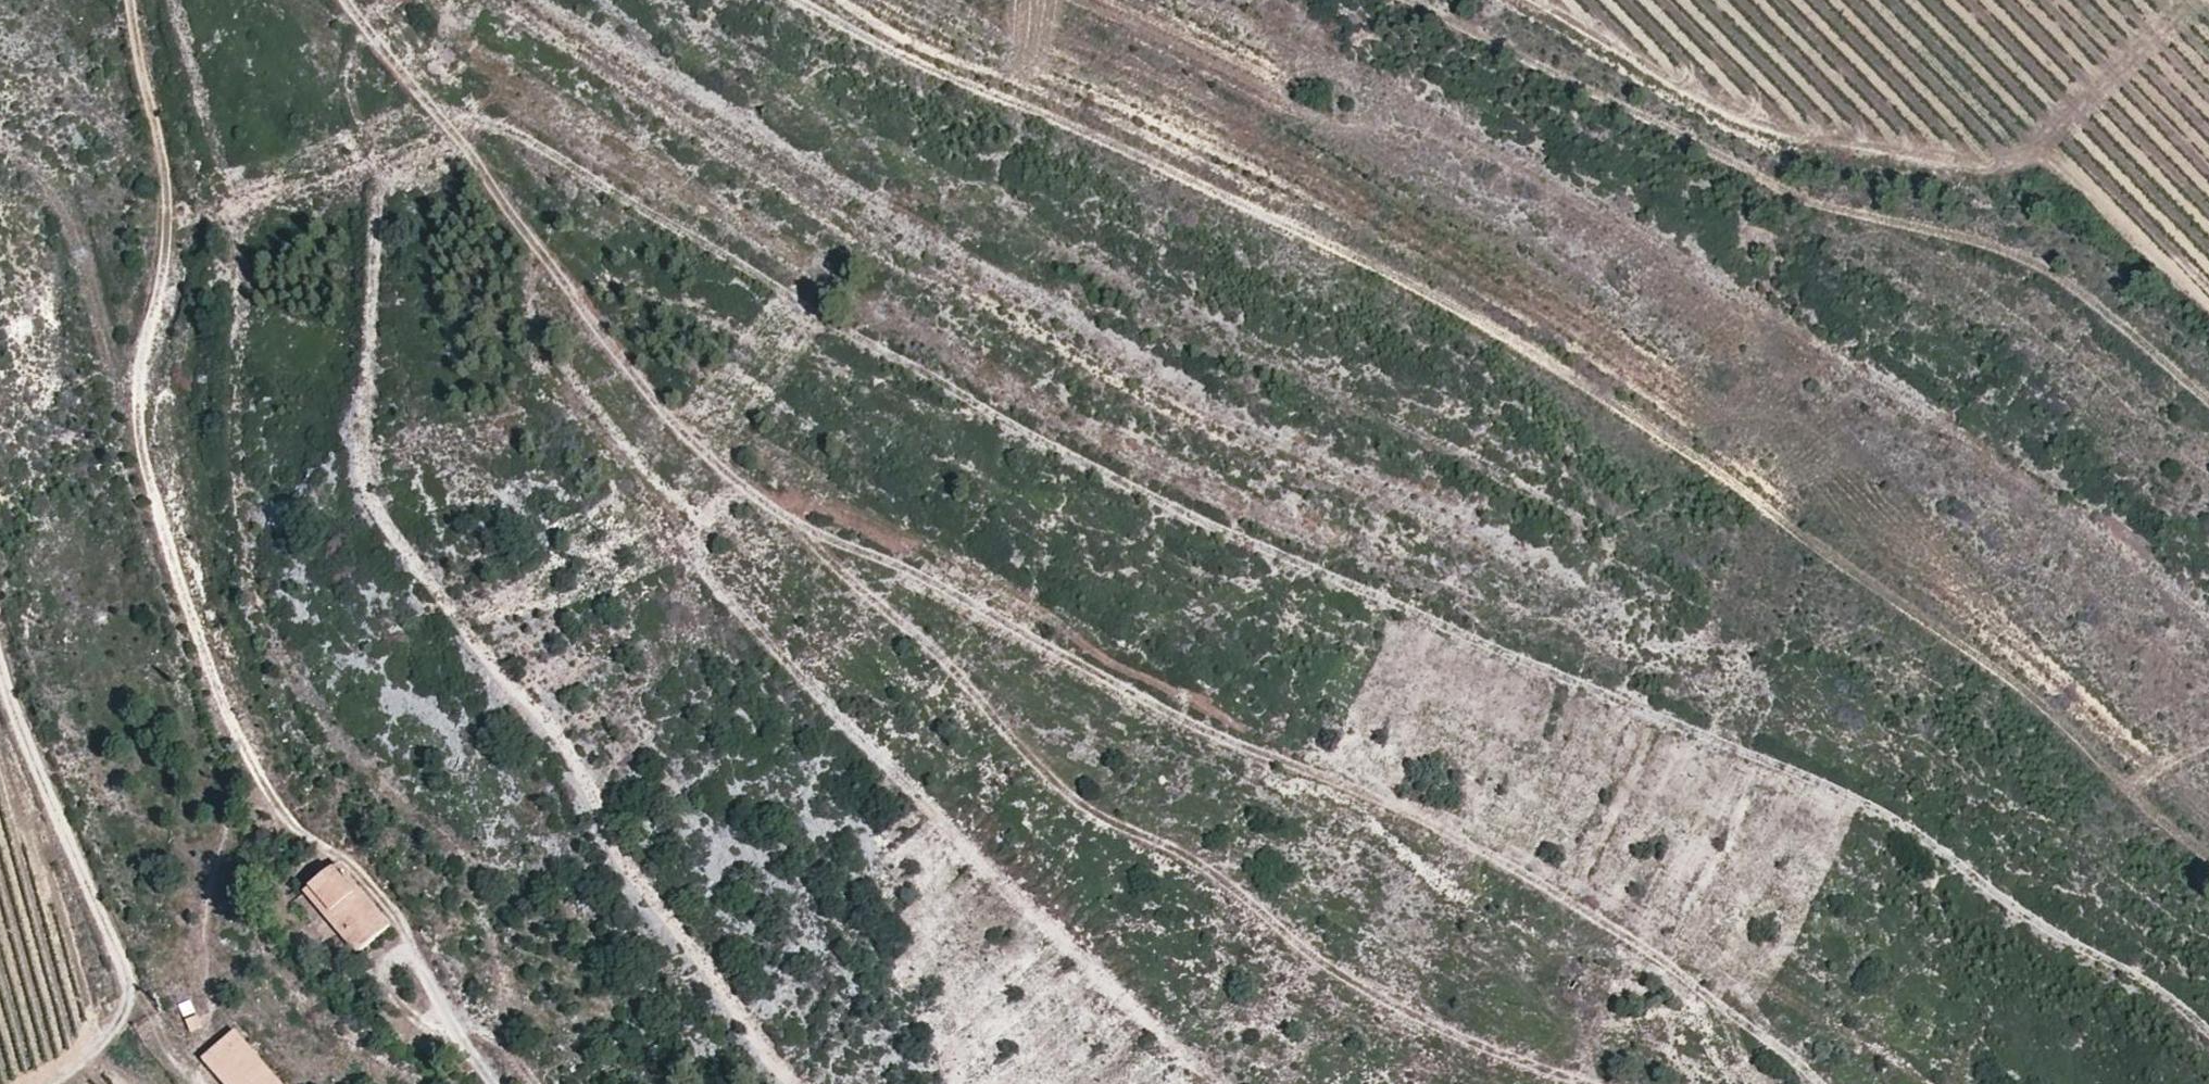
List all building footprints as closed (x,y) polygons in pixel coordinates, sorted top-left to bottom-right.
[(303,889),(357,950),(391,921),(339,861),(303,889)] [(189,1028),(200,1021),(195,1011),(183,1017),(189,1028)] [(221,1083),(279,1083),(233,1031),(199,1058),(211,1073),(221,1083)]
